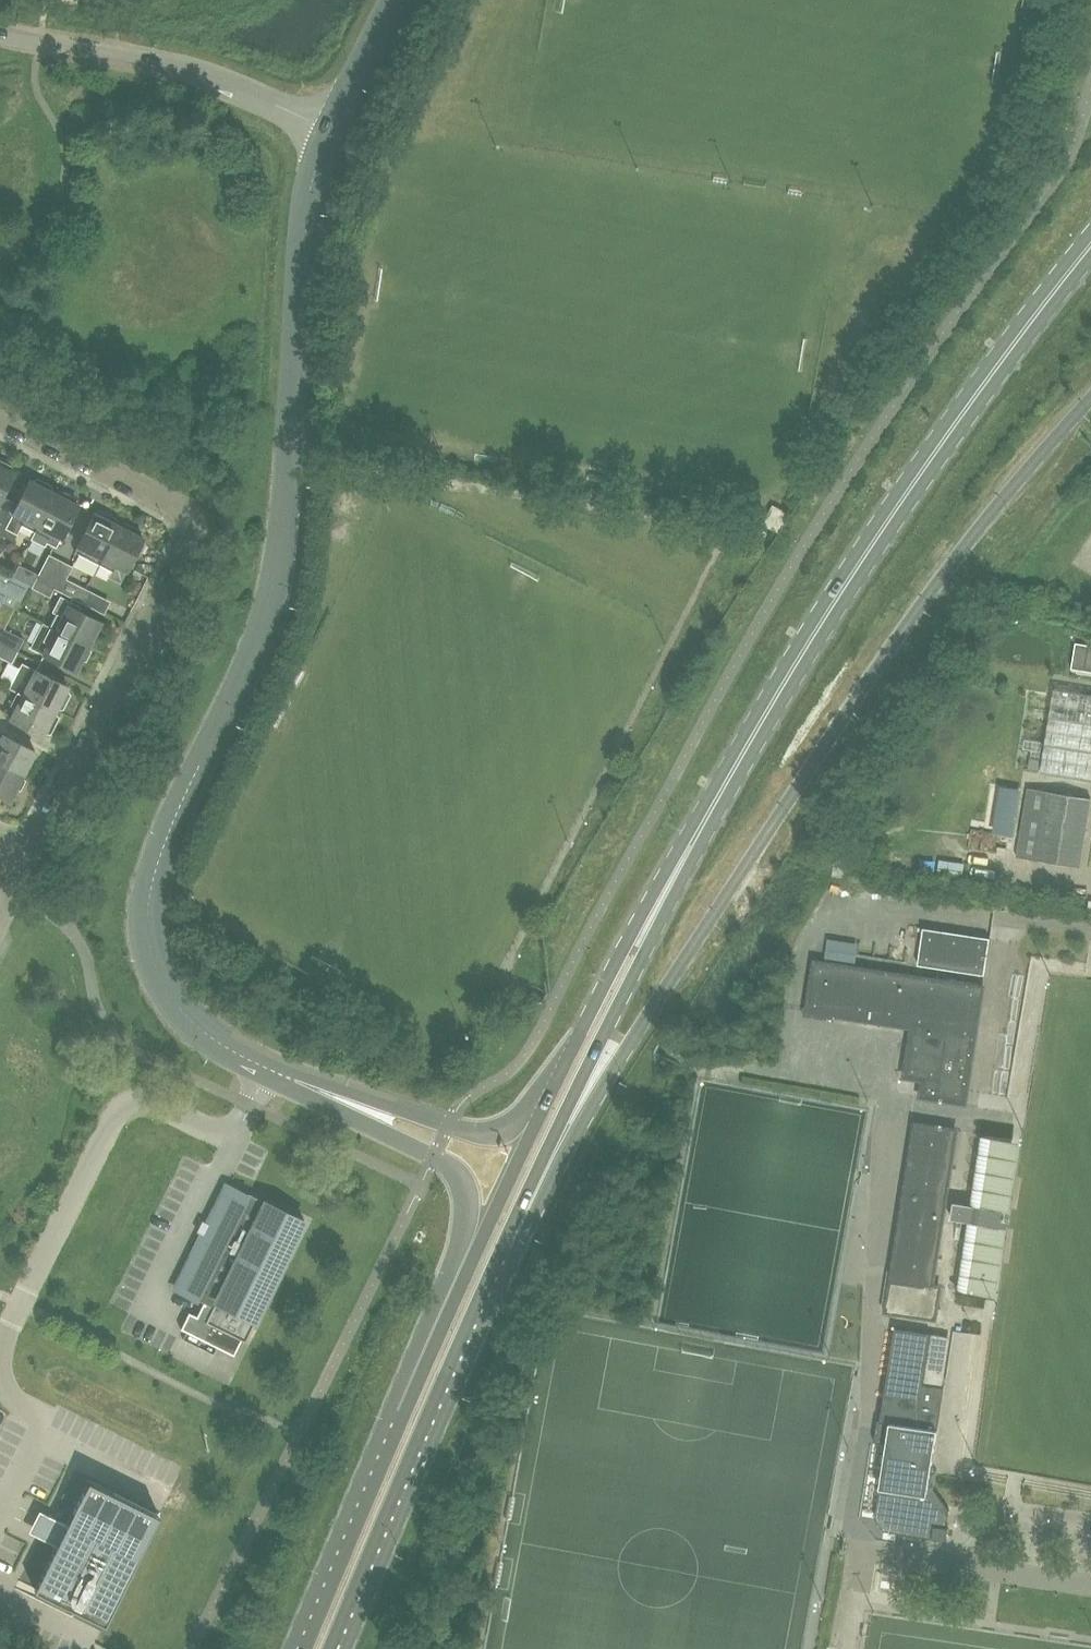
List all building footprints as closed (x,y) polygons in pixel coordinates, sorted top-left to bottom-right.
[(14,471),(11,470),(11,464),(0,459),(0,499),(14,471)] [(34,530),(54,492),(51,490),(51,485),(37,478),(32,481),(29,479),(12,512),(14,513),(6,527),(18,533),(23,524),(34,530)] [(78,504),(75,503),(75,497),(60,489),(55,492),(54,492),(34,530),(48,537),(46,542),(56,547),(62,537),(78,504)] [(99,563),(118,525),(116,523),(116,518),(100,510),(95,513),(94,512),(75,550),(99,563)] [(780,537),(789,517),(773,510),(764,530),(780,537)] [(120,583),(126,570),(136,551),(137,552),(141,551),(145,543),(144,540),(142,539),(143,537),(140,536),(140,530),(125,522),(120,526),(118,525),(99,563),(112,569),(108,577),(120,583)] [(48,584),(60,559),(48,553),(38,574),(36,578),(48,584)] [(48,584),(56,588),(60,590),(66,578),(72,565),(60,559),(48,584)] [(19,564),(13,576),(13,577),(30,585),(32,586),(36,578),(38,574),(19,564)] [(1,571),(0,570),(0,601),(13,607),(17,599),(21,602),(30,585),(13,577),(13,576),(1,571)] [(56,588),(48,584),(36,578),(32,586),(32,587),(51,597),(56,588)] [(66,578),(60,590),(84,602),(90,590),(66,578)] [(101,621),(78,609),(80,606),(60,596),(51,612),(56,614),(49,626),(88,646),(101,621)] [(18,651),(24,639),(0,626),(0,641),(18,651)] [(75,670),(88,646),(49,626),(43,640),(39,638),(33,649),(42,654),(75,670)] [(0,641),(0,656),(12,663),(18,651),(0,641)] [(1076,642),(1071,668),(1090,671),(1090,645),(1076,642)] [(69,693),(66,689),(67,686),(35,669),(34,670),(21,663),(9,688),(16,691),(17,691),(55,710),(56,708),(62,708),(69,693)] [(1054,688),(1041,772),(1090,780),(1090,694),(1054,688)] [(57,716),(54,712),(55,710),(17,691),(16,691),(10,705),(15,708),(10,718),(42,735),(44,732),(49,732),(57,716)] [(22,775),(35,750),(2,734),(0,737),(0,764),(22,775)] [(22,775),(0,764),(0,795),(10,799),(22,775)] [(1037,860),(1048,791),(1028,788),(1017,857),(1037,860)] [(1090,798),(1048,791),(1037,860),(1080,867),(1090,798)] [(1006,847),(998,845),(996,853),(1005,855),(1006,847)] [(965,883),(967,867),(941,864),(939,880),(965,883)] [(990,938),(923,928),(918,927),(917,931),(922,931),(917,964),(984,974),(990,938)] [(982,987),(815,962),(807,1014),(832,1017),(832,1014),(913,1026),(906,1076),(924,1079),(921,1096),(965,1102),(982,987)] [(1012,1120),(1014,1106),(1000,1105),(999,1118),(1012,1120)] [(935,1317),(939,1288),(928,1286),(952,1129),(916,1123),(888,1310),(935,1317)] [(1011,1138),(980,1133),(970,1206),(967,1222),(957,1290),(988,1295),(1011,1138)] [(226,1185),(175,1288),(196,1299),(200,1291),(207,1294),(196,1317),(189,1313),(181,1329),(201,1339),(234,1355),(241,1339),(245,1341),(305,1221),(247,1192),(246,1195),(228,1186),(226,1185)] [(970,1206),(954,1203),(952,1220),(967,1222),(970,1206)] [(948,1506),(929,1481),(931,1472),(946,1375),(941,1374),(946,1336),(895,1328),(880,1420),(878,1419),(874,1441),(887,1443),(875,1517),(885,1530),(902,1533),(933,1538),(947,1540),(949,1527),(947,1527),(950,1509),(948,1506)] [(163,1445),(147,1473),(184,1493),(200,1465),(163,1445)] [(113,1492),(89,1480),(67,1522),(67,1524),(60,1521),(59,1522),(51,1518),(42,1536),(50,1540),(49,1542),(56,1546),(55,1547),(34,1590),(105,1625),(148,1538),(159,1515),(113,1493),(113,1492)] [(346,1648),(358,1648),(361,1640),(351,1636),(346,1648)]
